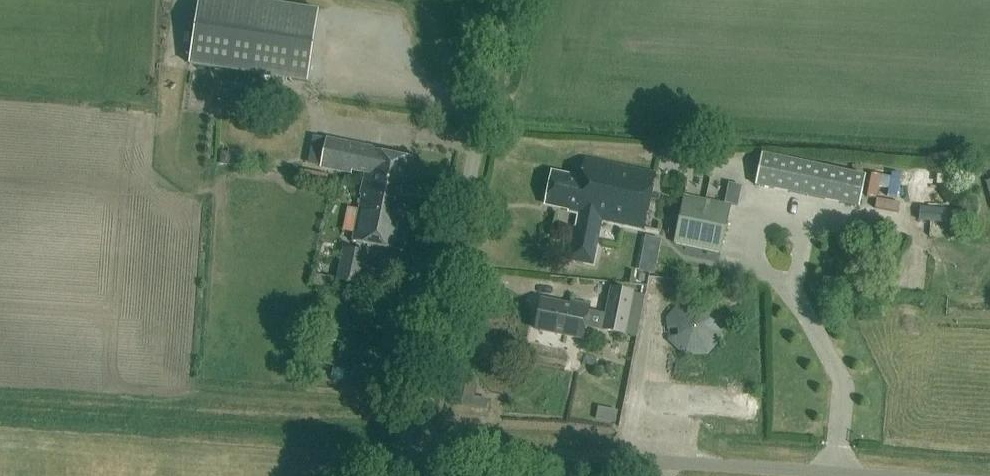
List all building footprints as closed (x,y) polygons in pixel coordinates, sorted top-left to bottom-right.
[(253,0),(199,0),(189,65),(306,82),(317,10),(253,0)] [(328,139),(312,136),(306,164),(322,167),(328,139)] [(366,173),(408,182),(413,159),(373,151),(373,148),(329,139),(323,167),(352,174),(353,171),(366,173)] [(864,176),(762,155),(755,188),(857,209),(864,176)] [(655,174),(585,159),(581,179),(552,173),(545,206),(567,211),(567,215),(579,217),(577,228),(574,228),(568,259),(592,264),(601,221),(644,229),(655,174)] [(403,207),(408,182),(366,173),(361,195),(363,196),(354,242),(402,252),(411,209),(403,207)] [(729,206),(682,196),(672,244),(719,254),(729,206)] [(946,211),(917,208),(916,222),(955,226),(957,212),(946,211)] [(648,236),(645,250),(660,253),(662,239),(648,236)] [(337,276),(336,282),(360,287),(367,253),(343,248),(337,276)] [(625,335),(633,294),(611,290),(603,332),(625,336),(625,335)] [(720,314),(703,299),(681,301),(665,319),(667,341),(684,357),(707,355),(722,338),(720,314)] [(569,306),(540,300),(534,330),(582,339),(589,306),(570,302),(569,306)] [(555,352),(569,354),(571,338),(556,337),(555,352)] [(706,414),(736,416),(737,406),(707,404),(706,414)]
